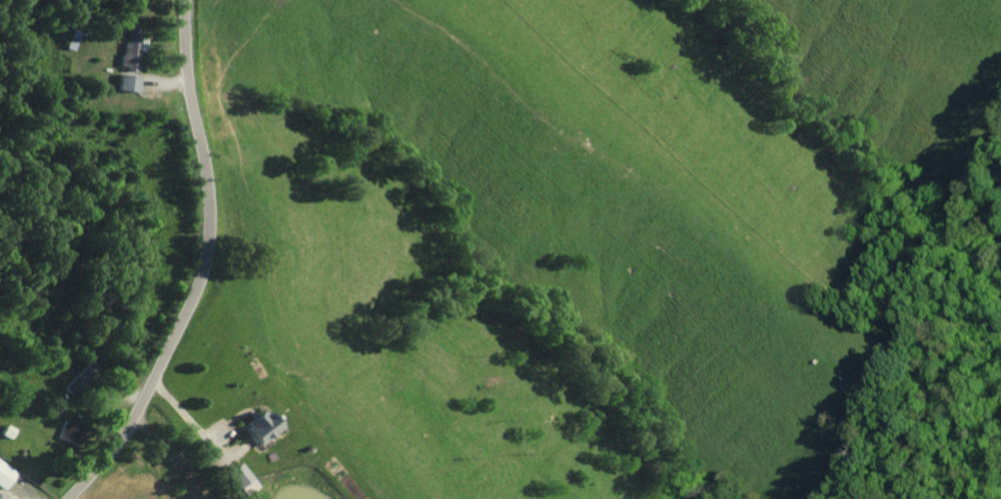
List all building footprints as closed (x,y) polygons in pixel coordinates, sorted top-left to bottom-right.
[(123,67),(138,69),(142,26),(132,25),(131,42),(125,41),(123,67)] [(141,91),(142,76),(122,75),(121,90),(141,91)] [(280,432),(269,410),(246,422),(257,444),(280,432)] [(61,438),(83,443),(87,425),(65,420),(61,438)] [(1,458),(0,458),(0,483),(10,490),(22,473),(1,458)] [(230,473),(248,496),(261,486),(242,463),(230,473)]
